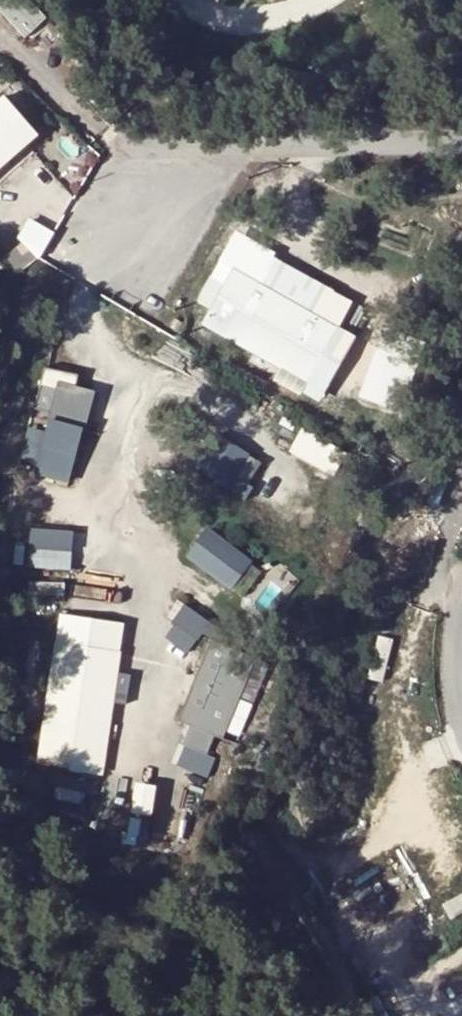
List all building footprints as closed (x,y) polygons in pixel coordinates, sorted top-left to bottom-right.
[(0,6),(35,39),(62,12),(49,0),(6,0),(0,6)] [(36,131),(2,93),(0,95),(0,163),(36,131)] [(34,217),(20,239),(45,254),(59,232),(34,217)] [(7,256),(16,268),(31,255),(22,244),(7,256)] [(201,316),(224,330),(255,278),(231,265),(224,278),(210,301),(201,316)] [(210,301),(224,278),(210,270),(197,293),(210,301)] [(255,278),(224,330),(306,377),(337,324),(255,278)] [(179,320),(174,317),(169,326),(174,329),(179,320)] [(391,328),(373,400),(418,411),(436,339),(391,328)] [(73,393),(39,385),(34,405),(53,410),(38,473),(70,480),(82,430),(90,397),(73,393)] [(75,387),(73,393),(90,397),(82,430),(89,432),(98,393),(75,387)] [(289,450),(333,473),(344,451),(301,428),(289,450)] [(248,452),(217,433),(196,467),(227,486),(248,452)] [(251,557),(205,527),(186,555),(232,585),(251,557)] [(209,642),(220,622),(187,603),(176,623),(209,642)] [(126,629),(60,618),(35,765),(101,776),(126,629)] [(159,814),(161,784),(142,783),(139,812),(159,814)] [(135,821),(134,843),(148,844),(150,822),(135,821)]
